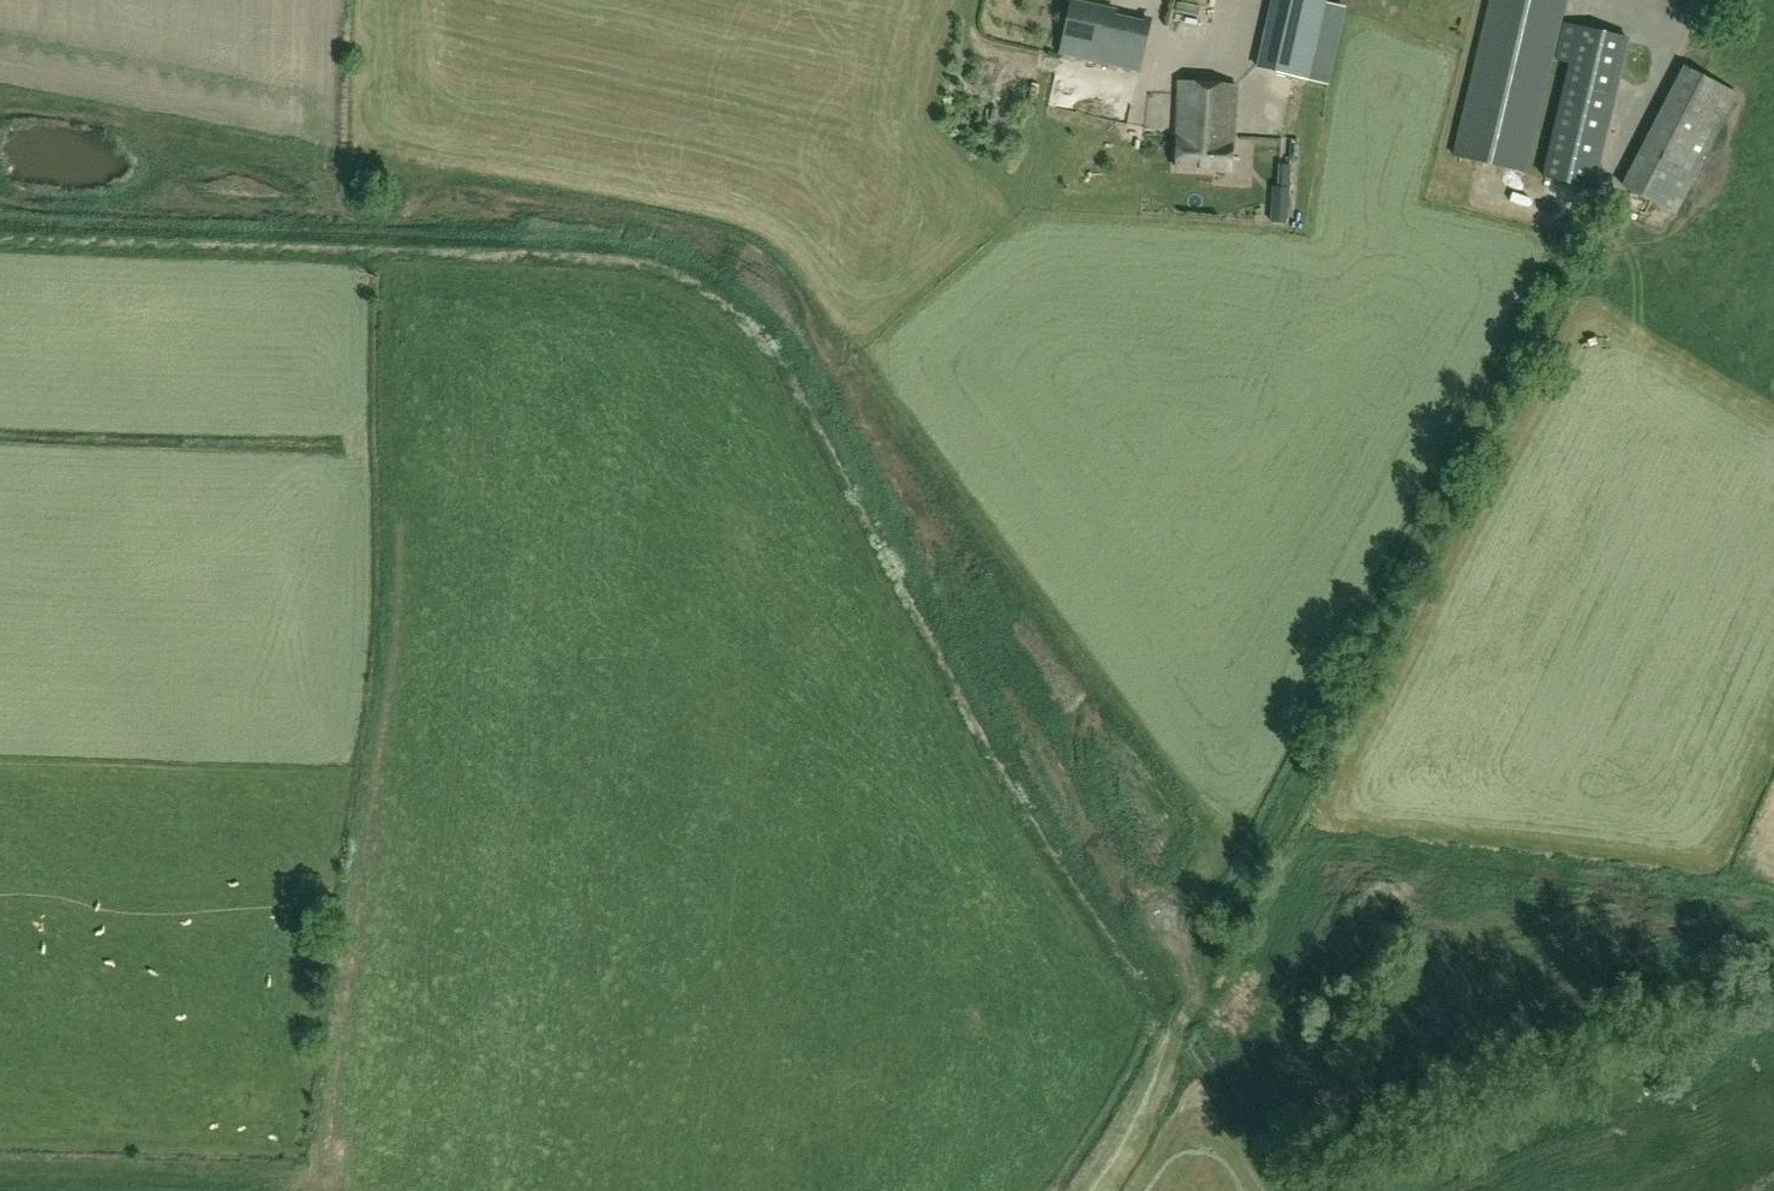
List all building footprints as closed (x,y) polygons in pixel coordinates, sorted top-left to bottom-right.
[(1258,68),(1308,79),(1326,0),(1277,0),(1267,47),(1263,47),(1258,68)] [(1524,172),(1564,0),(1490,0),(1454,156),(1524,172)] [(1146,20),(1145,25),(1114,18),(1115,13),(1072,4),(1061,51),(1140,68),(1150,21),(1146,20)] [(1629,24),(1568,10),(1562,34),(1577,37),(1544,178),(1591,189),(1629,24)] [(1685,69),(1640,156),(1624,186),(1675,214),(1691,183),(1736,95),(1685,69)] [(1180,84),(1175,170),(1232,173),(1237,88),(1180,84)] [(1257,139),(1234,139),(1233,186),(1256,186),(1257,139)] [(1293,214),(1295,160),(1282,159),(1281,214),(1293,214)]
